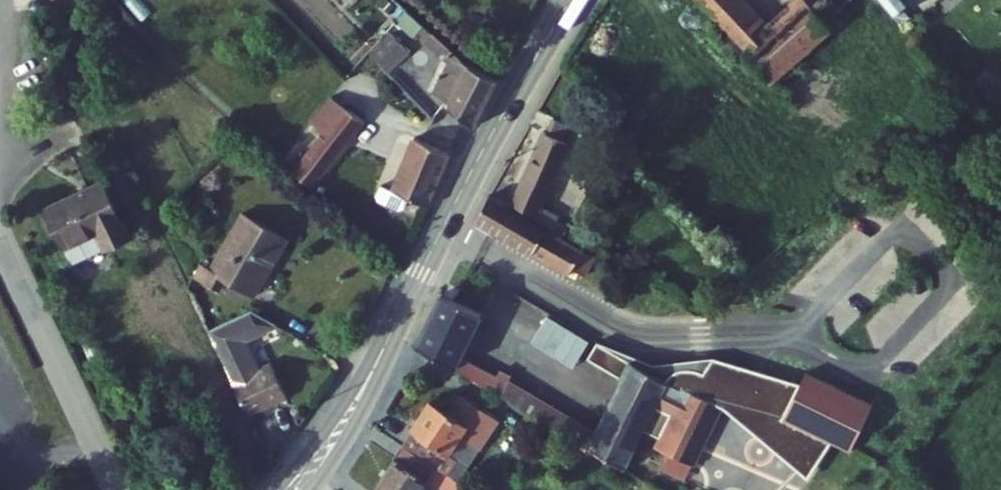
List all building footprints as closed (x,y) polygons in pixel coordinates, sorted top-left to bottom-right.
[(392,0),(383,12),(404,29),(413,19),(392,0)] [(713,15),(742,47),(739,49),(762,75),(824,20),(821,16),(809,0),(796,0),(768,24),(759,15),(755,20),(738,0),(699,0),(713,15)] [(821,16),(841,0),(809,0),(821,16)] [(891,12),(900,5),(905,1),(904,0),(882,0),(891,12)] [(900,5),(891,12),(903,26),(912,19),(900,5)] [(713,15),(700,27),(729,59),(739,49),(742,47),(713,15)] [(380,25),(358,47),(376,66),(398,43),(380,25)] [(421,27),(412,38),(436,60),(418,83),(429,93),(428,95),(464,125),(491,75),(457,58),(421,27)] [(302,121),(315,131),(336,106),(321,96),(302,121)] [(315,131),(287,167),(305,182),(329,153),(338,159),(358,135),(348,128),(355,120),(336,106),(315,131)] [(549,119),(543,132),(563,143),(572,148),(579,133),(549,119)] [(538,130),(506,201),(527,213),(526,215),(557,232),(563,222),(550,215),(552,211),(533,202),(563,143),(543,132),(538,130)] [(405,197),(418,203),(442,151),(406,136),(384,188),(377,186),(371,199),(374,205),(394,213),(399,211),(405,197)] [(586,252),(481,191),(468,216),(572,275),(586,252)] [(97,195),(38,222),(57,261),(90,246),(99,264),(125,252),(97,195)] [(196,259),(190,271),(212,285),(219,273),(247,290),(279,236),(238,209),(203,264),(196,259)] [(433,285),(404,342),(490,393),(500,376),(505,368),(493,361),(488,370),(453,349),(473,308),(433,285)] [(237,340),(268,324),(247,312),(203,329),(244,413),(282,394),(266,361),(251,369),(237,340)] [(581,425),(572,440),(608,461),(630,423),(642,402),(653,383),(657,377),(654,375),(600,341),(589,359),(610,372),(581,425)] [(662,369),(654,375),(657,377),(653,383),(642,402),(630,423),(645,432),(640,441),(676,462),(709,406),(707,405),(715,399),(810,460),(818,445),(837,454),(861,407),(794,374),(788,385),(702,354),(692,368),(682,365),(672,365),(662,369)] [(500,376),(490,393),(572,440),(581,425),(500,376)] [(420,397),(400,427),(433,456),(449,430),(471,443),(488,414),(449,390),(438,408),(420,397)] [(798,484),(810,460),(715,399),(707,405),(709,406),(798,484)] [(400,427),(394,436),(430,460),(433,456),(400,427)] [(394,436),(388,445),(393,448),(367,484),(375,489),(409,489),(430,460),(394,436)]
